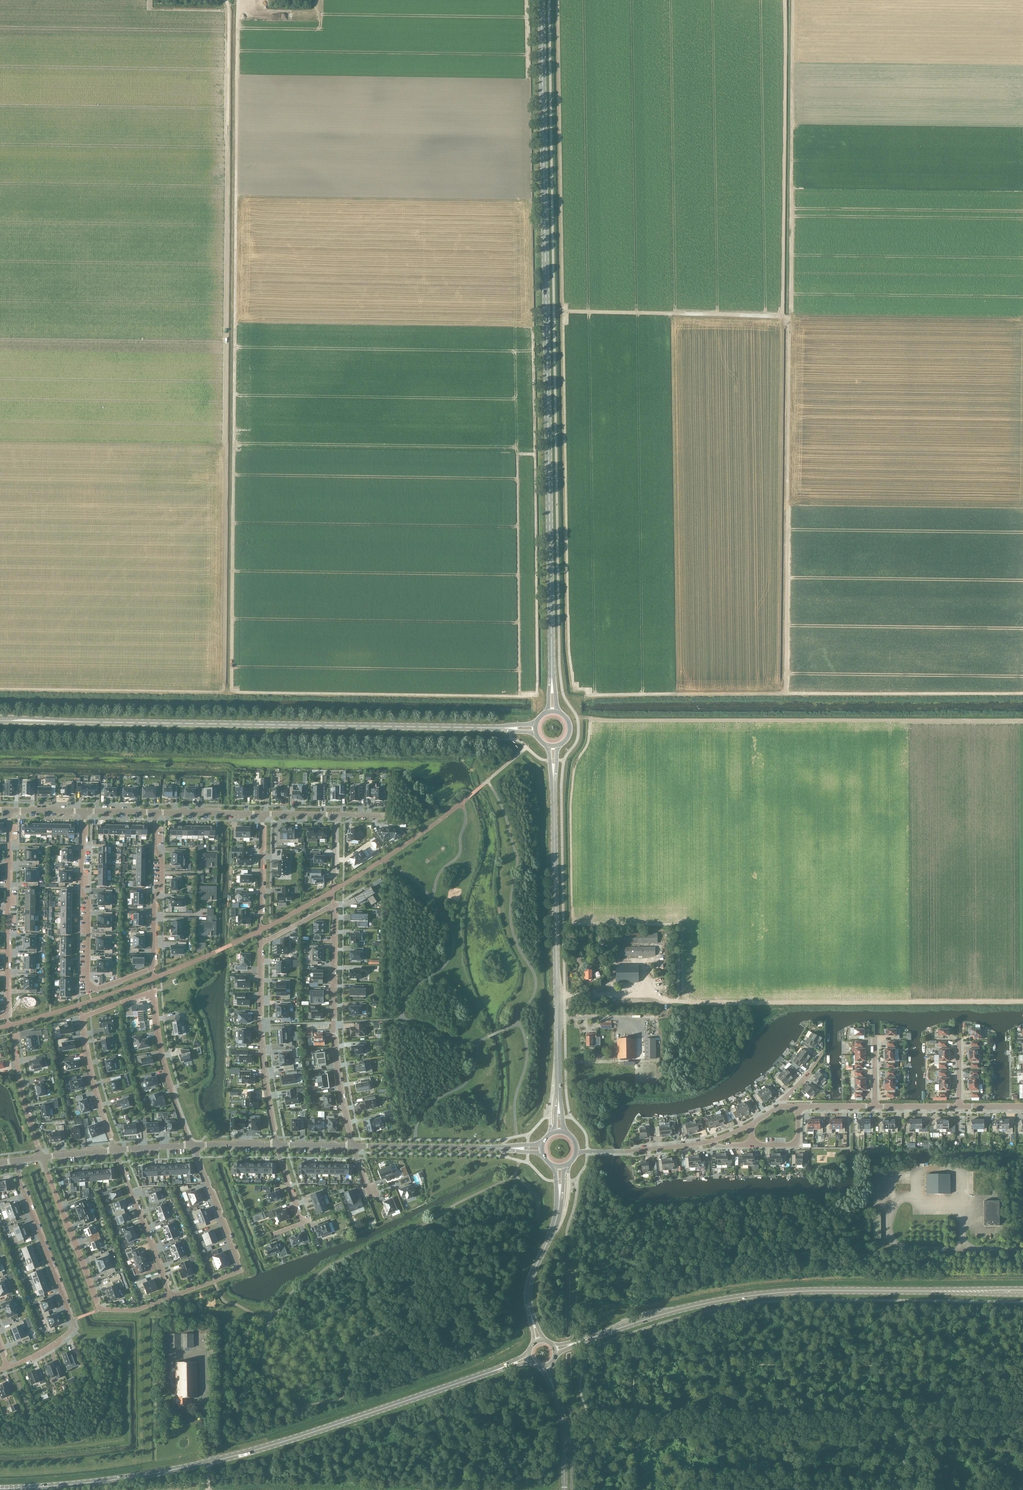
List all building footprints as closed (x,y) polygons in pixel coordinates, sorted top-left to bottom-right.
[(259,787),(255,787),(255,791),(254,791),(254,796),(255,796),(255,799),(257,799),(257,800),(261,801),(261,799),(263,799),(264,791),(264,789),(268,789),(268,780),(261,780),(261,786),(259,786),(259,787)] [(5,784),(5,796),(14,796),(14,792),(14,790),(17,790),(17,791),(17,781),(10,781),(10,784),(5,784)] [(23,788),(21,788),(21,792),(22,792),(22,796),(30,796),(30,788),(33,788),(34,781),(27,781),(27,784),(23,784),(23,788)] [(62,793),(62,797),(69,797),(69,794),(74,794),(75,782),(69,782),(69,787),(62,787),(62,790),(61,790),(61,793),(62,793)] [(88,783),(78,782),(78,792),(81,792),(81,796),(84,796),(84,797),(88,797),(88,783)] [(98,783),(88,783),(88,797),(91,797),(91,796),(94,796),(94,792),(98,792),(98,783)] [(107,784),(101,784),(101,794),(104,794),(104,797),(108,797),(112,797),(116,797),(116,793),(117,793),(117,788),(111,788),(111,789),(107,789),(107,784)] [(151,789),(143,789),(143,798),(155,798),(155,791),(158,791),(158,784),(155,784),(155,787),(151,787),(151,789)] [(384,794),(384,789),(383,789),(383,788),(376,788),(376,784),(372,784),(372,785),(367,785),(366,798),(372,798),(372,797),(375,797),(375,801),(376,801),(376,802),(380,802),(380,801),(383,801),(383,794),(384,794)] [(325,799),(325,785),(320,785),(320,787),(313,787),(313,793),(313,796),(313,801),(313,800),(317,800),(317,801),(318,801),(318,800),(321,800),(321,799),(325,799)] [(344,794),(344,786),(345,786),(345,785),(337,785),(337,786),(337,788),(330,788),(331,788),(330,800),(341,801),(341,800),(341,795),(344,795),(344,794)] [(127,788),(122,788),(122,793),(123,793),(123,797),(129,797),(129,799),(134,799),(135,792),(138,792),(138,786),(132,786),(132,789),(127,789),(127,788)] [(164,792),(163,792),(162,796),(164,796),(164,797),(172,797),(176,797),(177,787),(176,787),(176,788),(172,787),(172,786),(166,786),(166,789),(164,789),(164,792)] [(356,788),(351,788),(351,801),(360,801),(360,797),(363,797),(363,786),(356,786),(356,788)] [(293,787),(290,787),(290,795),(292,795),(292,799),(301,799),(301,800),(304,800),(305,787),(300,787),(300,790),(293,790),(293,787)] [(51,788),(38,788),(37,796),(51,796),(51,788)] [(195,789),(185,789),(185,798),(186,798),(186,800),(190,800),(190,798),(195,798),(195,795),(198,796),(198,788),(195,788),(195,789)] [(244,788),(236,788),(236,794),(235,794),(235,798),(236,798),(236,799),(244,799),(244,796),(249,796),(249,789),(244,789),(244,788)] [(215,796),(215,789),(211,789),(201,789),(201,795),(204,795),(204,799),(209,799),(215,799),(215,796)] [(281,789),(273,789),(273,800),(281,800),(281,797),(287,797),(287,790),(281,790),(281,789)] [(74,825),(68,825),(68,835),(74,836),(74,834),(77,834),(77,828),(74,828),(74,825)] [(234,831),(233,838),(243,838),(244,827),(240,827),(240,828),(237,828),(237,831),(234,831)] [(247,827),(244,827),(243,838),(253,838),(257,838),(257,831),(253,831),(250,831),(250,828),(247,828),(247,827)] [(277,836),(277,845),(282,845),(282,843),(288,843),(288,828),(281,828),(281,836),(277,836)] [(288,828),(288,843),(298,843),(298,832),(295,832),(295,828),(288,828)] [(352,829),(351,829),(351,836),(347,836),(347,842),(351,842),(351,841),(359,841),(359,829),(355,829),(355,828),(352,828),(352,829)] [(401,835),(397,829),(393,829),(393,828),(391,828),(388,828),(387,828),(386,828),(386,829),(382,829),(377,832),(384,842),(390,837),(394,837),(395,839),(401,835)] [(308,831),(306,831),(306,835),(308,835),(308,836),(309,836),(308,839),(314,839),(314,841),(317,841),(317,839),(317,830),(314,830),(314,829),(308,829),(308,831)] [(320,830),(317,830),(317,839),(325,839),(325,836),(326,836),(327,835),(328,835),(328,832),(327,832),(327,829),(320,829),(320,830)] [(376,839),(371,842),(376,849),(381,846),(376,839)] [(39,856),(39,847),(33,847),(32,850),(26,850),(26,855),(26,856),(39,856)] [(248,850),(240,849),(240,856),(239,856),(239,865),(252,865),(252,856),(248,856),(248,850)] [(362,851),(350,859),(355,866),(358,863),(359,864),(363,861),(363,860),(367,858),(362,851)] [(290,852),(282,852),(282,860),(283,860),(282,862),(279,861),(278,875),(287,876),(287,862),(287,860),(290,860),(290,852)] [(317,852),(310,852),(310,859),(314,859),(314,863),(325,863),(325,861),(326,861),(326,857),(325,857),(325,856),(317,856),(317,852)] [(217,867),(217,854),(199,854),(198,866),(199,866),(202,866),(203,864),(211,864),(211,867),(212,867),(212,866),(216,866),(216,867),(217,867)] [(39,865),(39,856),(26,856),(26,861),(32,861),(32,864),(39,865)] [(185,859),(172,859),(172,861),(171,861),(170,865),(171,865),(171,866),(176,866),(176,869),(185,869),(185,859)] [(36,877),(36,871),(38,871),(38,868),(32,867),(32,871),(25,870),(25,876),(36,877)] [(58,868),(58,877),(61,877),(71,877),(71,872),(65,871),(65,868),(58,868)] [(248,870),(241,870),(241,876),(241,883),(251,883),(251,882),(252,882),(252,879),(251,879),(251,876),(248,876),(248,870)] [(321,870),(310,870),(310,876),(312,876),(312,884),(314,884),(316,884),(324,884),(324,876),(321,876),(321,870)] [(36,882),(36,877),(25,876),(25,883),(32,883),(32,886),(38,886),(38,882),(36,882)] [(71,878),(71,877),(61,877),(61,882),(58,882),(58,886),(64,886),(65,883),(71,883),(71,878)] [(181,877),(175,877),(175,880),(171,880),(171,890),(172,890),(172,891),(176,891),(176,890),(178,890),(178,882),(181,882),(181,877)] [(216,900),(216,886),(216,887),(198,886),(198,900),(202,900),(202,897),(210,897),(210,900),(211,900),(216,900)] [(371,888),(371,887),(365,890),(365,891),(366,890),(366,891),(354,898),(358,904),(367,899),(370,904),(376,900),(373,895),(375,894),(371,888)] [(289,888),(282,888),(282,894),(278,893),(278,902),(286,903),(286,900),(292,901),(292,894),(289,894),(289,888)] [(98,893),(98,899),(111,899),(111,894),(112,894),(112,890),(105,890),(105,893),(98,893)] [(144,897),(144,893),(135,893),(135,890),(129,890),(129,893),(134,893),(134,899),(143,899),(143,897),(144,897)] [(245,891),(236,891),(236,895),(239,895),(239,902),(251,902),(251,900),(252,900),(252,897),(251,896),(251,894),(245,894),(245,891)] [(171,899),(171,907),(183,907),(183,899),(184,899),(184,896),(178,896),(178,899),(171,899)] [(111,899),(98,899),(98,905),(105,905),(105,909),(111,909),(112,905),(111,905),(111,899)] [(144,905),(144,901),(143,901),(143,899),(134,899),(131,899),(131,905),(129,905),(129,908),(135,908),(135,905),(144,905)] [(135,911),(129,911),(129,914),(133,914),(133,920),(143,920),(143,918),(144,918),(144,914),(135,914),(135,911)] [(239,916),(239,923),(239,924),(246,924),(246,923),(251,923),(251,916),(246,916),(246,911),(239,911),(239,916)] [(362,911),(357,911),(357,914),(351,914),(351,921),(358,921),(358,927),(365,927),(365,922),(366,922),(366,921),(368,921),(368,914),(362,914),(362,911)] [(98,922),(109,922),(109,916),(112,916),(112,913),(105,913),(105,916),(98,916),(98,922)] [(171,926),(171,929),(184,929),(183,929),(183,923),(183,919),(177,919),(177,923),(172,923),(172,926),(171,926)] [(143,920),(133,920),(133,926),(129,926),(129,929),(135,929),(135,926),(144,926),(144,922),(143,922),(143,920)] [(216,936),(216,922),(215,922),(203,922),(203,923),(198,922),(198,921),(197,921),(197,936),(198,936),(198,935),(202,935),(202,932),(210,932),(210,936),(211,936),(211,935),(215,935),(215,936),(216,936)] [(109,922),(98,922),(98,928),(105,928),(105,931),(111,931),(112,928),(111,928),(111,922),(109,922)] [(324,934),(324,922),(314,922),(314,934),(315,934),(315,936),(314,936),(313,940),(320,940),(321,936),(319,936),(319,934),(324,934)] [(184,929),(171,929),(171,933),(172,933),(171,936),(175,936),(175,939),(184,939),(184,929)] [(360,931),(354,931),(353,934),(350,934),(350,941),(353,941),(353,944),(358,944),(358,941),(362,941),(362,934),(359,934),(360,931)] [(137,932),(131,932),(130,939),(133,939),(133,942),(143,942),(143,936),(137,936),(137,932)] [(657,933),(604,934),(604,943),(617,943),(617,947),(604,947),(604,956),(655,955),(655,947),(619,947),(619,943),(658,943),(657,933)] [(31,937),(25,937),(25,941),(24,941),(24,943),(37,943),(37,934),(31,934),(31,937)] [(97,938),(97,944),(111,944),(111,939),(111,935),(105,935),(105,938),(97,938)] [(288,939),(281,939),(281,945),(277,945),(277,953),(289,954),(289,953),(289,949),(289,945),(288,945),(288,939)] [(143,942),(133,942),(133,946),(130,946),(130,952),(136,952),(136,949),(143,949),(143,942)] [(37,943),(24,943),(24,945),(24,949),(31,949),(31,952),(36,952),(37,943)] [(178,946),(170,946),(170,950),(171,950),(171,954),(171,955),(177,955),(177,954),(182,954),(182,949),(185,949),(186,943),(178,943),(178,946)] [(111,944),(97,944),(97,950),(105,950),(104,953),(112,954),(112,950),(111,950),(111,944)] [(323,955),(323,950),(316,950),(316,946),(309,946),(309,955),(323,955)] [(357,952),(350,952),(350,956),(351,956),(351,960),(357,960),(357,961),(361,961),(361,960),(362,960),(362,952),(363,952),(363,948),(357,948),(357,952)] [(240,966),(235,966),(235,970),(242,970),(242,966),(249,966),(249,959),(250,959),(250,954),(240,954),(240,966)] [(24,957),(24,963),(36,964),(36,955),(30,955),(30,957),(24,957)] [(323,962),(323,955),(309,955),(309,961),(307,961),(307,965),(316,965),(316,962),(323,962)] [(139,956),(130,956),(130,959),(132,959),(132,964),(136,964),(137,968),(143,966),(143,959),(139,959),(139,956)] [(111,957),(105,957),(105,961),(97,960),(97,966),(111,967),(111,961),(111,957)] [(277,962),(277,974),(286,974),(287,962),(277,962)] [(36,964),(24,963),(24,969),(30,969),(30,972),(36,973),(36,964)] [(617,982),(639,982),(638,965),(616,965),(617,982)] [(111,967),(97,966),(97,967),(97,972),(105,973),(105,976),(112,976),(112,972),(111,972),(111,967)] [(362,967),(362,970),(350,970),(350,978),(362,978),(362,974),(368,974),(368,967),(362,967)] [(318,971),(317,970),(317,968),(310,968),(310,973),(314,973),(313,977),(323,977),(323,971),(318,971)] [(24,982),(24,984),(34,984),(34,980),(36,980),(36,975),(30,975),(30,978),(24,978),(24,979),(23,979),(23,982),(24,982)] [(238,982),(238,988),(250,988),(250,980),(246,979),(246,976),(236,976),(236,982),(238,982)] [(323,977),(313,977),(310,977),(310,987),(316,987),(317,984),(323,984),(323,982),(324,982),(324,980),(324,979),(323,979),(323,977)] [(277,983),(277,989),(286,989),(290,989),(290,980),(282,980),(282,983),(277,983)] [(34,984),(24,984),(24,985),(23,985),(23,988),(24,988),(24,990),(30,990),(30,993),(36,993),(36,987),(34,987),(34,984)] [(366,997),(366,989),(364,988),(364,985),(353,985),(353,988),(350,988),(350,996),(353,996),(353,999),(364,999),(364,996),(366,997)] [(286,989),(277,989),(277,996),(282,996),(282,999),(290,999),(290,992),(286,992),(286,989)] [(60,991),(59,991),(59,997),(61,997),(61,1000),(67,1000),(67,997),(70,997),(70,991),(60,991)] [(323,1002),(323,992),(319,992),(319,991),(314,991),(314,992),(310,992),(310,1002),(323,1002)] [(250,1005),(250,997),(245,997),(246,993),(235,993),(235,1000),(238,1000),(238,1005),(250,1005)] [(24,998),(23,1003),(24,1003),(24,1004),(24,1005),(24,1006),(25,1006),(25,1007),(26,1007),(27,1007),(27,1008),(28,1008),(29,1008),(30,1008),(31,1008),(32,1008),(33,1008),(33,1007),(34,1007),(35,1006),(36,1005),(36,1004),(36,1003),(36,1002),(36,1001),(36,1000),(35,1000),(35,999),(34,999),(34,998),(33,998),(32,998),(32,997),(31,997),(30,997),(29,997),(27,997),(26,997),(25,997),(24,997),(24,998)] [(277,1012),(289,1012),(289,1005),(291,1005),(290,1002),(282,1002),(282,1005),(277,1005),(277,1007),(276,1007),(276,1010),(277,1010),(277,1012)] [(137,1006),(125,1007),(126,1016),(133,1015),(132,1012),(137,1011),(138,1022),(144,1022),(143,1011),(144,1011),(144,1006),(142,1006),(142,1003),(137,1003),(137,1006)] [(359,1003),(360,1007),(350,1007),(350,1011),(350,1015),(351,1015),(351,1016),(355,1016),(354,1015),(362,1015),(362,1010),(366,1010),(366,1003),(359,1003)] [(318,1007),(309,1007),(309,1013),(312,1013),(312,1018),(316,1018),(316,1019),(320,1019),(320,1018),(323,1018),(323,1016),(324,1016),(324,1012),(323,1012),(323,1010),(318,1010),(318,1007)] [(241,1015),(241,1011),(235,1011),(234,1017),(238,1017),(238,1018),(239,1018),(239,1023),(242,1023),(242,1024),(246,1024),(246,1023),(249,1023),(249,1019),(250,1019),(250,1016),(249,1016),(249,1015),(241,1015)] [(289,1012),(277,1012),(277,1014),(276,1014),(276,1017),(277,1017),(277,1018),(282,1018),(282,1022),(291,1021),(291,1018),(290,1018),(289,1012)] [(182,1024),(184,1018),(176,1015),(174,1020),(176,1020),(175,1023),(172,1023),(174,1030),(172,1030),(173,1036),(186,1034),(184,1025),(185,1025),(182,1024)] [(113,1026),(112,1017),(106,1018),(106,1016),(101,1016),(101,1019),(99,1019),(100,1028),(104,1027),(105,1034),(112,1033),(111,1026),(113,1026)] [(64,1022),(53,1024),(54,1031),(60,1030),(61,1035),(73,1033),(72,1030),(73,1030),(73,1026),(72,1026),(72,1025),(65,1026),(64,1022)] [(351,1036),(364,1036),(364,1027),(363,1027),(363,1024),(356,1025),(356,1028),(350,1028),(351,1036)] [(284,1030),(277,1031),(278,1037),(290,1037),(290,1033),(291,1033),(291,1027),(284,1027),(284,1030)] [(238,1038),(251,1038),(251,1034),(250,1034),(250,1031),(247,1031),(247,1028),(238,1028),(238,1038)] [(854,1033),(850,1033),(850,1039),(857,1039),(857,1036),(864,1036),(864,1033),(865,1033),(865,1030),(862,1029),(854,1029),(854,1033)] [(884,1030),(885,1033),(886,1033),(886,1036),(893,1036),(893,1039),(899,1039),(899,1036),(896,1036),(896,1029),(888,1029),(884,1030)] [(938,1033),(934,1033),(934,1039),(941,1039),(941,1036),(948,1036),(948,1033),(949,1033),(949,1029),(946,1029),(945,1029),(938,1029),(938,1033)] [(972,1029),(968,1029),(969,1033),(970,1033),(970,1036),(973,1036),(973,1039),(977,1039),(983,1039),(983,1033),(980,1033),(980,1029),(972,1029)] [(37,1040),(36,1036),(41,1035),(41,1030),(33,1031),(34,1036),(26,1037),(27,1051),(36,1049),(35,1040),(37,1040)] [(322,1033),(315,1034),(315,1037),(312,1037),(312,1042),(314,1042),(315,1045),(324,1045),(324,1041),(322,1041),(322,1033)] [(815,1043),(817,1044),(822,1037),(818,1034),(817,1036),(812,1033),(808,1039),(806,1037),(804,1040),(814,1046),(815,1043)] [(599,1037),(596,1037),(596,1034),(586,1034),(586,1036),(586,1046),(593,1046),(596,1046),(596,1047),(599,1047),(599,1037)] [(142,1035),(133,1037),(134,1045),(137,1045),(138,1049),(149,1047),(148,1043),(147,1043),(147,1040),(143,1040),(142,1035)] [(109,1042),(114,1042),(113,1036),(105,1037),(106,1040),(101,1041),(103,1051),(104,1051),(104,1052),(108,1052),(108,1050),(111,1050),(109,1042)] [(290,1037),(278,1037),(278,1044),(285,1043),(285,1046),(292,1046),(292,1040),(291,1040),(290,1037)] [(250,1041),(251,1038),(238,1038),(238,1047),(246,1047),(246,1044),(249,1044),(249,1041),(250,1041)] [(655,1038),(645,1038),(645,1059),(656,1059),(655,1038)] [(66,1039),(57,1041),(58,1048),(62,1047),(63,1052),(75,1049),(73,1042),(66,1043),(66,1039)] [(618,1059),(635,1059),(635,1039),(617,1039),(618,1059)] [(360,1046),(352,1047),(352,1051),(353,1051),(353,1055),(354,1055),(354,1056),(359,1056),(359,1054),(364,1054),(364,1048),(366,1048),(366,1042),(359,1043),(360,1046)] [(865,1051),(865,1049),(861,1049),(861,1047),(862,1047),(862,1042),(855,1042),(855,1055),(866,1055),(866,1051),(865,1051)] [(883,1055),(895,1055),(895,1042),(887,1042),(887,1047),(889,1047),(889,1049),(885,1049),(885,1051),(884,1051),(883,1055)] [(939,1055),(950,1055),(950,1051),(949,1051),(949,1049),(945,1049),(945,1047),(946,1047),(946,1042),(939,1042),(939,1055)] [(967,1055),(979,1055),(979,1042),(971,1042),(971,1047),(972,1047),(972,1049),(969,1049),(969,1051),(968,1051),(967,1055)] [(798,1054),(807,1060),(810,1055),(808,1054),(811,1050),(804,1046),(798,1054)] [(189,1050),(182,1049),(182,1050),(183,1054),(178,1055),(179,1059),(180,1059),(180,1062),(184,1061),(184,1063),(190,1061),(190,1060),(191,1060),(189,1052),(189,1050)] [(279,1058),(280,1060),(290,1059),(290,1057),(291,1056),(293,1056),(292,1049),(283,1050),(283,1053),(279,1054),(279,1055),(278,1055),(278,1058),(279,1058)] [(325,1052),(318,1053),(318,1050),(311,1051),(311,1054),(313,1054),(314,1060),(326,1059),(325,1052)] [(248,1051),(238,1051),(238,1057),(240,1057),(240,1063),(252,1063),(252,1054),(248,1054),(248,1051)] [(803,1064),(807,1060),(798,1054),(792,1062),(799,1066),(801,1063),(803,1064)] [(151,1057),(147,1058),(146,1055),(137,1056),(138,1063),(140,1063),(142,1064),(142,1066),(152,1064),(152,1063),(153,1062),(152,1059),(151,1059),(151,1057)] [(866,1059),(866,1055),(855,1055),(855,1068),(862,1068),(862,1063),(861,1063),(861,1061),(865,1061),(865,1059),(866,1059)] [(883,1055),(884,1059),(885,1059),(885,1061),(889,1061),(889,1063),(887,1063),(887,1068),(895,1068),(895,1055),(883,1055)] [(939,1055),(939,1068),(946,1068),(946,1063),(945,1063),(945,1061),(949,1061),(949,1059),(950,1059),(950,1055),(939,1055)] [(979,1068),(979,1055),(967,1055),(968,1059),(969,1059),(969,1061),(972,1061),(972,1063),(971,1063),(971,1068),(979,1068)] [(41,1062),(45,1062),(44,1056),(36,1057),(37,1060),(29,1062),(30,1066),(31,1070),(34,1069),(34,1072),(38,1071),(37,1068),(42,1068),(41,1062)] [(110,1061),(105,1062),(107,1072),(108,1072),(108,1073),(112,1072),(112,1071),(115,1070),(113,1062),(116,1062),(115,1056),(109,1058),(110,1061)] [(77,1061),(72,1062),(71,1057),(63,1058),(64,1066),(66,1066),(67,1070),(70,1069),(70,1070),(74,1069),(78,1068),(77,1061)] [(290,1059),(280,1060),(280,1062),(279,1063),(279,1066),(280,1066),(284,1066),(284,1069),(294,1068),(293,1062),(292,1062),(290,1061),(290,1059)] [(320,1066),(326,1065),(326,1059),(314,1060),(314,1066),(313,1067),(313,1070),(320,1069),(320,1066)] [(359,1063),(359,1065),(355,1065),(356,1073),(361,1073),(361,1075),(365,1074),(365,1072),(371,1071),(371,1069),(371,1067),(370,1068),(369,1061),(359,1063)] [(795,1071),(791,1066),(790,1066),(786,1070),(786,1069),(781,1073),(789,1081),(793,1077),(791,1075),(795,1071)] [(819,1070),(813,1077),(815,1078),(813,1081),(819,1086),(821,1084),(823,1085),(827,1080),(821,1075),(823,1073),(819,1070)] [(288,1075),(281,1076),(283,1085),(296,1083),(295,1074),(297,1074),(297,1071),(288,1072),(288,1075)] [(866,1084),(866,1081),(865,1081),(865,1078),(861,1078),(861,1076),(862,1076),(862,1071),(855,1071),(855,1084),(866,1084)] [(883,1084),(895,1084),(895,1071),(887,1071),(887,1076),(889,1076),(889,1078),(885,1078),(885,1081),(884,1081),(883,1084)] [(939,1084),(950,1084),(950,1081),(949,1081),(949,1078),(945,1078),(945,1076),(946,1076),(946,1071),(939,1071),(939,1084)] [(967,1084),(979,1084),(979,1071),(971,1071),(971,1076),(972,1076),(972,1078),(969,1078),(969,1081),(968,1081),(967,1084)] [(254,1084),(254,1076),(250,1076),(250,1072),(240,1072),(240,1078),(242,1078),(242,1083),(254,1084)] [(789,1081),(781,1073),(780,1072),(777,1076),(776,1076),(773,1078),(781,1085),(783,1083),(785,1085),(789,1081)] [(316,1073),(311,1074),(312,1080),(315,1079),(315,1083),(318,1083),(329,1081),(328,1078),(329,1078),(329,1075),(328,1075),(328,1074),(320,1075),(320,1077),(317,1077),(316,1073)] [(156,1077),(149,1079),(148,1075),(141,1077),(143,1083),(145,1083),(146,1088),(151,1086),(152,1089),(155,1088),(155,1085),(158,1085),(157,1081),(156,1077)] [(110,1082),(113,1092),(116,1091),(117,1092),(121,1091),(119,1087),(117,1080),(121,1079),(120,1076),(114,1078),(115,1081),(110,1082)] [(45,1089),(44,1083),(43,1083),(42,1081),(45,1081),(44,1077),(38,1078),(39,1082),(40,1082),(40,1084),(36,1085),(37,1089),(36,1089),(36,1090),(37,1090),(37,1092),(38,1097),(46,1095),(46,1094),(47,1093),(46,1089),(45,1089)] [(81,1080),(75,1081),(74,1077),(65,1079),(67,1088),(71,1087),(71,1090),(76,1089),(76,1091),(80,1090),(80,1088),(83,1087),(82,1084),(81,1080)] [(358,1092),(369,1090),(368,1083),(371,1082),(370,1079),(363,1080),(363,1083),(356,1085),(357,1085),(355,1086),(356,1089),(357,1089),(358,1092)] [(330,1084),(329,1084),(329,1081),(318,1083),(318,1086),(313,1087),(314,1093),(318,1092),(319,1088),(322,1088),(322,1089),(330,1088),(329,1087),(331,1087),(330,1084)] [(807,1085),(801,1091),(805,1095),(806,1093),(811,1098),(818,1090),(810,1084),(808,1086),(807,1085)] [(866,1088),(866,1084),(855,1084),(855,1097),(862,1097),(862,1093),(861,1093),(861,1091),(865,1091),(865,1088),(866,1088)] [(895,1084),(883,1084),(884,1088),(885,1088),(885,1091),(889,1091),(889,1093),(887,1093),(887,1097),(895,1097),(895,1084)] [(950,1088),(950,1084),(939,1084),(939,1097),(946,1097),(946,1093),(945,1093),(945,1091),(949,1091),(949,1088),(950,1088)] [(971,1097),(979,1097),(979,1084),(967,1084),(968,1088),(969,1088),(969,1090),(972,1090),(973,1093),(971,1093),(971,1097)] [(762,1090),(768,1099),(773,1095),(771,1093),(774,1091),(770,1086),(767,1088),(766,1087),(762,1090)] [(293,1090),(287,1091),(288,1096),(285,1097),(286,1105),(299,1103),(298,1095),(294,1095),(293,1090)] [(763,1102),(768,1099),(762,1090),(755,1096),(759,1102),(762,1100),(763,1102)] [(246,1107),(257,1107),(258,1099),(254,1099),(254,1093),(248,1093),(248,1099),(247,1099),(246,1107)] [(162,1096),(159,1097),(158,1094),(149,1097),(151,1103),(154,1102),(155,1107),(160,1105),(160,1107),(165,1106),(162,1096)] [(127,1099),(129,1098),(128,1095),(122,1097),(123,1100),(116,1102),(117,1107),(121,1106),(122,1109),(129,1106),(127,1099)] [(330,1110),(330,1106),(333,1106),(331,1095),(323,1096),(325,1106),(322,1107),(322,1109),(330,1110)] [(82,1096),(76,1097),(77,1100),(78,1100),(79,1102),(78,1102),(79,1105),(77,1106),(79,1110),(81,1110),(82,1113),(84,1113),(85,1114),(89,1112),(89,1111),(88,1107),(89,1107),(88,1103),(87,1104),(86,1100),(82,1101),(82,1099),(82,1096)] [(375,1096),(364,1098),(365,1102),(366,1102),(366,1103),(360,1104),(361,1110),(367,1109),(367,1110),(372,1109),(372,1108),(377,1107),(375,1100),(376,1100),(375,1096)] [(50,1116),(49,1109),(58,1108),(57,1099),(51,1101),(51,1102),(45,1103),(45,1106),(41,1106),(41,1109),(42,1113),(42,1117),(45,1117),(46,1119),(49,1119),(49,1116),(50,1116)] [(740,1105),(745,1114),(750,1111),(749,1109),(752,1108),(748,1102),(746,1103),(745,1102),(740,1105)] [(740,1117),(745,1114),(740,1105),(731,1110),(735,1117),(739,1115),(740,1117)] [(716,1116),(720,1126),(725,1124),(725,1121),(727,1120),(725,1114),(722,1115),(722,1114),(716,1116)] [(334,1116),(327,1116),(327,1119),(329,1119),(329,1123),(328,1123),(328,1127),(329,1127),(329,1132),(337,1132),(337,1119),(334,1119),(334,1116)] [(707,1118),(710,1127),(711,1126),(713,1125),(714,1128),(720,1126),(716,1116),(711,1118),(710,1117),(707,1118)] [(370,1121),(364,1122),(365,1127),(367,1126),(368,1132),(377,1130),(376,1128),(384,1126),(383,1122),(381,1122),(380,1118),(374,1120),(374,1118),(369,1119),(370,1121)] [(813,1129),(813,1118),(809,1119),(809,1120),(807,1120),(807,1126),(804,1126),(804,1132),(813,1132),(813,1129)] [(818,1120),(818,1119),(813,1118),(813,1129),(817,1129),(817,1133),(823,1133),(823,1126),(820,1126),(820,1120),(818,1120)] [(832,1129),(835,1129),(835,1118),(831,1119),(831,1120),(829,1120),(829,1126),(826,1126),(826,1133),(832,1133),(832,1129)] [(835,1118),(835,1129),(839,1129),(839,1132),(845,1132),(845,1126),(842,1126),(842,1120),(840,1120),(840,1119),(835,1118)] [(860,1129),(864,1129),(864,1118),(859,1119),(859,1120),(858,1120),(858,1126),(855,1126),(855,1133),(858,1133),(858,1132),(860,1132),(860,1129)] [(864,1118),(864,1129),(870,1129),(870,1132),(873,1132),(873,1126),(870,1126),(870,1120),(868,1120),(868,1119),(864,1118)] [(885,1129),(888,1129),(888,1118),(884,1119),(884,1120),(882,1120),(882,1126),(879,1126),(879,1132),(885,1132),(885,1129)] [(892,1132),(897,1132),(897,1126),(894,1126),(894,1120),(893,1120),(893,1119),(888,1118),(888,1129),(892,1129),(892,1132)] [(906,1126),(906,1132),(909,1132),(912,1132),(912,1129),(915,1129),(915,1118),(911,1119),(911,1120),(909,1120),(909,1126),(906,1126)] [(927,1126),(924,1126),(921,1126),(921,1120),(920,1120),(920,1119),(915,1118),(915,1129),(919,1129),(919,1132),(927,1132),(927,1126)] [(939,1129),(942,1129),(942,1118),(938,1119),(938,1120),(936,1120),(936,1126),(930,1126),(930,1133),(939,1133),(939,1129)] [(946,1132),(951,1132),(951,1126),(948,1126),(948,1120),(947,1120),(947,1119),(942,1118),(942,1129),(946,1129),(946,1132)] [(974,1129),(977,1129),(977,1118),(973,1119),(973,1120),(971,1120),(971,1126),(967,1126),(967,1133),(974,1133),(974,1129)] [(977,1118),(977,1129),(983,1129),(983,1132),(986,1132),(986,1126),(983,1126),(983,1120),(982,1120),(982,1119),(977,1118)] [(999,1129),(1002,1129),(1002,1118),(998,1119),(998,1120),(996,1120),(996,1126),(992,1126),(992,1133),(999,1133),(999,1129)] [(1002,1118),(1002,1129),(1006,1129),(1006,1133),(1012,1133),(1012,1126),(1008,1126),(1008,1120),(1007,1120),(1007,1119),(1002,1118)] [(152,1133),(152,1122),(146,1123),(146,1119),(143,1119),(143,1126),(146,1125),(146,1134),(152,1133)] [(158,1122),(152,1122),(152,1133),(158,1133),(158,1125),(162,1125),(161,1119),(157,1119),(158,1122)] [(239,1119),(231,1119),(231,1130),(239,1130),(239,1127),(245,1127),(245,1121),(239,1121),(239,1119)] [(252,1120),(249,1120),(249,1127),(252,1127),(252,1130),(255,1130),(260,1131),(260,1128),(261,1128),(261,1124),(260,1124),(260,1119),(252,1119),(252,1120)] [(697,1122),(691,1123),(693,1133),(699,1132),(698,1130),(702,1129),(700,1119),(696,1120),(697,1122)] [(174,1120),(165,1121),(165,1125),(168,1125),(168,1132),(175,1132),(175,1128),(176,1128),(175,1123),(174,1123),(174,1120)] [(292,1125),(291,1125),(291,1129),(292,1129),(292,1131),(297,1131),(297,1130),(300,1130),(300,1128),(303,1128),(304,1121),(300,1121),(300,1120),(293,1120),(292,1125)] [(313,1121),(309,1121),(309,1130),(313,1130),(313,1131),(317,1131),(317,1130),(321,1130),(321,1121),(317,1121),(317,1120),(313,1120),(313,1121)] [(135,1125),(130,1125),(130,1135),(136,1134),(136,1126),(138,1126),(138,1121),(135,1121),(135,1125)] [(675,1133),(674,1126),(675,1126),(675,1123),(670,1123),(670,1125),(665,1126),(666,1136),(672,1136),(672,1133),(675,1133)] [(687,1134),(693,1133),(691,1123),(685,1124),(685,1125),(682,1126),(684,1133),(687,1132),(687,1134)] [(96,1124),(88,1128),(92,1138),(100,1135),(96,1124)] [(124,1124),(121,1124),(121,1127),(124,1127),(124,1135),(130,1135),(130,1125),(124,1126),(124,1124)] [(638,1139),(647,1138),(647,1136),(650,1135),(649,1124),(646,1124),(646,1126),(639,1126),(640,1134),(638,1134),(638,1139)] [(50,1135),(47,1135),(48,1139),(50,1139),(50,1142),(61,1141),(61,1137),(64,1137),(63,1125),(57,1126),(57,1133),(50,1134),(50,1135)] [(660,1137),(666,1136),(665,1126),(655,1127),(656,1135),(660,1135),(660,1137)] [(79,1127),(71,1128),(72,1131),(71,1131),(71,1136),(72,1136),(72,1140),(80,1139),(80,1133),(83,1132),(82,1127),(79,1127)] [(711,1157),(711,1167),(712,1167),(716,1167),(716,1165),(721,1165),(721,1154),(719,1154),(716,1154),(716,1157),(712,1157),(711,1157)] [(721,1154),(721,1165),(727,1165),(727,1166),(731,1166),(731,1164),(732,1157),(727,1157),(727,1154),(724,1154),(721,1154)] [(748,1165),(748,1154),(745,1154),(742,1154),(742,1157),(738,1157),(738,1165),(748,1165)] [(748,1154),(748,1165),(748,1166),(754,1166),(754,1165),(758,1165),(758,1157),(754,1157),(754,1154),(751,1154),(748,1154)] [(776,1165),(776,1154),(773,1154),(770,1154),(770,1157),(767,1157),(767,1164),(770,1164),(770,1165),(776,1165)] [(776,1154),(776,1165),(782,1165),(782,1164),(786,1164),(786,1157),(782,1157),(782,1154),(779,1154),(776,1154)] [(804,1158),(804,1154),(795,1154),(795,1157),(792,1157),(792,1166),(795,1166),(795,1165),(802,1165),(802,1158),(804,1158)] [(686,1168),(695,1167),(694,1156),(691,1156),(691,1157),(688,1157),(688,1160),(685,1160),(686,1168)] [(704,1158),(703,1158),(700,1158),(700,1156),(697,1156),(694,1156),(695,1167),(695,1169),(701,1168),(705,1167),(704,1158)] [(659,1170),(668,1169),(667,1158),(664,1159),(665,1159),(662,1160),(662,1162),(659,1162),(659,1170)] [(667,1158),(668,1169),(674,1169),(674,1168),(677,1168),(677,1161),(674,1161),(673,1159),(670,1159),(670,1158),(667,1158)] [(648,1163),(648,1161),(639,1162),(640,1167),(642,1167),(642,1174),(649,1173),(649,1175),(652,1175),(651,1163),(648,1163)] [(240,1174),(240,1163),(234,1163),(234,1169),(232,1169),(232,1173),(240,1174)] [(195,1174),(193,1169),(192,1169),(192,1164),(186,1164),(187,1175),(195,1174)] [(385,1166),(380,1167),(381,1169),(378,1171),(382,1180),(386,1178),(387,1181),(399,1177),(396,1170),(392,1172),(390,1166),(385,1168),(385,1166)] [(108,1170),(109,1180),(116,1179),(116,1174),(114,1174),(113,1169),(108,1170)] [(65,1184),(73,1183),(72,1173),(66,1174),(67,1179),(64,1179),(65,1184)] [(950,1174),(927,1174),(926,1174),(926,1194),(950,1194),(950,1174)] [(398,1180),(401,1186),(405,1185),(406,1187),(403,1188),(404,1188),(399,1190),(402,1196),(406,1195),(407,1199),(413,1197),(411,1193),(413,1192),(411,1185),(409,1186),(408,1184),(411,1182),(409,1175),(398,1180)] [(973,1194),(984,1194),(984,1179),(973,1179),(973,1194)] [(12,1190),(10,1186),(9,1186),(8,1181),(2,1181),(4,1192),(12,1190)] [(270,1191),(270,1188),(263,1187),(262,1190),(265,1190),(267,1196),(268,1195),(271,1202),(276,1200),(277,1202),(281,1200),(281,1199),(281,1198),(280,1195),(281,1194),(279,1191),(271,1194),(269,1191),(270,1191)] [(158,1188),(152,1188),(154,1194),(150,1195),(151,1198),(153,1202),(164,1198),(163,1194),(161,1194),(160,1192),(158,1188)] [(109,1190),(103,1193),(104,1196),(108,1194),(111,1200),(122,1196),(119,1190),(112,1192),(111,1189),(109,1190)] [(185,1192),(188,1200),(200,1196),(199,1194),(197,1190),(192,1193),(191,1190),(185,1192)] [(348,1203),(351,1211),(363,1207),(362,1203),(363,1203),(362,1199),(361,1200),(360,1199),(356,1200),(353,1190),(345,1193),(349,1203),(348,1203)] [(323,1212),(328,1210),(326,1205),(325,1205),(322,1196),(323,1196),(321,1191),(311,1195),(314,1205),(315,1204),(319,1214),(323,1212)] [(200,1196),(188,1200),(192,1209),(197,1207),(196,1204),(202,1202),(200,1198),(200,1196)] [(75,1208),(78,1214),(90,1210),(87,1204),(89,1203),(87,1198),(75,1202),(76,1206),(77,1205),(77,1207),(75,1208)] [(392,1198),(386,1201),(386,1203),(384,1204),(385,1207),(384,1207),(387,1215),(394,1212),(394,1211),(398,1210),(395,1204),(392,1198)] [(125,1201),(124,1201),(123,1200),(113,1204),(115,1209),(112,1210),(114,1215),(124,1211),(123,1208),(126,1207),(125,1205),(126,1204),(125,1201)] [(983,1201),(984,1224),(984,1226),(999,1225),(999,1201),(983,1201)] [(7,1203),(1,1205),(3,1211),(5,1211),(7,1214),(17,1210),(15,1204),(9,1206),(7,1203)] [(157,1208),(155,1209),(156,1211),(158,1215),(169,1210),(168,1207),(165,1208),(164,1203),(159,1204),(160,1207),(159,1207),(157,1208)] [(289,1218),(286,1209),(281,1212),(279,1208),(272,1211),(274,1217),(277,1216),(280,1222),(289,1218)] [(17,1210),(7,1214),(8,1217),(6,1218),(8,1224),(14,1222),(13,1219),(20,1216),(17,1210)] [(90,1210),(78,1214),(80,1221),(82,1220),(83,1221),(82,1222),(83,1225),(96,1220),(94,1215),(92,1216),(90,1210)] [(171,1214),(169,1210),(158,1215),(160,1221),(165,1219),(166,1222),(170,1220),(168,1215),(171,1214)] [(198,1210),(192,1212),(195,1221),(198,1219),(207,1216),(205,1210),(199,1212),(198,1210)] [(127,1213),(125,1214),(124,1211),(114,1215),(118,1225),(129,1220),(130,1219),(129,1216),(128,1216),(127,1213)] [(207,1216),(198,1219),(199,1222),(196,1223),(198,1229),(204,1226),(203,1224),(209,1221),(207,1216)] [(166,1226),(163,1228),(163,1230),(165,1234),(176,1230),(175,1226),(173,1227),(171,1222),(166,1223),(167,1226),(166,1226)] [(313,1222),(305,1224),(308,1232),(310,1232),(311,1235),(314,1234),(313,1232),(316,1231),(313,1222)] [(321,1236),(331,1232),(328,1223),(317,1227),(319,1230),(316,1231),(318,1237),(321,1236)] [(132,1227),(129,1228),(128,1224),(118,1228),(121,1235),(124,1233),(126,1236),(135,1233),(134,1232),(135,1232),(134,1227),(133,1228),(132,1227)] [(15,1225),(9,1227),(11,1233),(14,1232),(15,1235),(26,1231),(23,1225),(17,1228),(15,1225)] [(95,1226),(84,1230),(86,1237),(90,1235),(91,1239),(97,1237),(95,1230),(97,1230),(95,1226)] [(178,1233),(176,1230),(165,1234),(167,1240),(172,1239),(173,1241),(177,1239),(176,1234),(178,1233)] [(26,1231),(15,1235),(16,1239),(14,1240),(16,1246),(23,1243),(21,1240),(28,1237),(26,1231)] [(204,1240),(215,1236),(213,1231),(209,1232),(209,1231),(205,1233),(205,1234),(202,1235),(204,1240)] [(136,1234),(135,1234),(135,1233),(126,1236),(127,1239),(123,1241),(125,1247),(133,1244),(132,1241),(137,1239),(137,1238),(136,1234)] [(307,1234),(302,1236),(301,1234),(297,1235),(293,1236),(293,1237),(290,1238),(291,1242),(290,1243),(292,1247),(296,1246),(296,1244),(303,1242),(304,1243),(310,1241),(307,1234)] [(214,1243),(217,1242),(215,1236),(204,1240),(206,1246),(209,1245),(210,1246),(214,1244),(214,1243)] [(97,1237),(91,1239),(93,1243),(89,1244),(92,1251),(103,1246),(102,1242),(99,1243),(97,1237)] [(184,1249),(182,1245),(180,1246),(178,1241),(174,1243),(174,1245),(173,1245),(170,1247),(171,1249),(172,1253),(184,1249)] [(284,1247),(279,1249),(277,1244),(273,1245),(273,1244),(269,1246),(269,1247),(266,1248),(269,1256),(279,1252),(281,1257),(287,1255),(284,1247)] [(23,1255),(33,1251),(31,1245),(21,1249),(23,1255)] [(139,1253),(139,1254),(137,1249),(126,1253),(129,1260),(131,1259),(134,1260),(135,1263),(145,1259),(144,1256),(145,1255),(144,1253),(143,1253),(143,1252),(142,1252),(141,1252),(140,1253),(139,1253)] [(185,1258),(183,1253),(185,1252),(184,1249),(172,1253),(175,1259),(179,1258),(180,1260),(185,1258)] [(218,1254),(218,1253),(217,1250),(211,1252),(213,1255),(215,1255),(215,1256),(214,1257),(219,1268),(222,1267),(222,1268),(226,1267),(225,1266),(226,1266),(222,1254),(218,1255),(218,1254)] [(26,1260),(35,1256),(33,1251),(23,1255),(26,1260)] [(108,1252),(101,1254),(103,1258),(95,1260),(96,1261),(95,1261),(96,1264),(97,1264),(98,1267),(111,1261),(108,1252)] [(28,1265),(37,1262),(35,1256),(26,1260),(28,1265)] [(147,1261),(146,1261),(145,1259),(135,1263),(136,1265),(134,1268),(132,1269),(134,1276),(140,1273),(146,1271),(144,1267),(145,1267),(147,1266),(148,1265),(148,1264),(147,1261)] [(111,1261),(98,1267),(99,1269),(98,1269),(99,1272),(100,1272),(100,1273),(107,1270),(109,1274),(115,1272),(111,1261)] [(190,1266),(189,1267),(187,1261),(180,1264),(182,1269),(179,1270),(182,1278),(183,1278),(184,1279),(187,1277),(187,1276),(193,1274),(190,1266)] [(30,1271),(39,1267),(37,1262),(28,1265),(30,1271)] [(33,1279),(42,1276),(40,1270),(31,1274),(33,1279)] [(113,1286),(106,1289),(110,1300),(114,1299),(115,1300),(119,1299),(119,1297),(120,1297),(117,1289),(123,1286),(119,1275),(110,1278),(113,1286)] [(35,1284),(44,1281),(42,1276),(33,1279),(35,1284)] [(153,1280),(147,1282),(146,1278),(136,1282),(139,1288),(144,1286),(147,1294),(157,1290),(153,1280)] [(37,1290),(46,1286),(44,1281),(35,1284),(37,1290)] [(39,1295),(48,1292),(46,1286),(37,1290),(39,1295)] [(0,1290),(0,1296),(6,1294),(7,1297),(13,1295),(11,1290),(8,1291),(7,1287),(6,1287),(0,1290)] [(10,1297),(5,1299),(6,1302),(2,1304),(4,1308),(5,1308),(5,1310),(14,1307),(10,1297)] [(43,1298),(37,1300),(38,1303),(40,1308),(53,1303),(51,1298),(44,1300),(43,1298)] [(53,1303),(40,1308),(42,1313),(43,1316),(49,1313),(48,1311),(55,1308),(53,1303)] [(14,1307),(5,1310),(6,1313),(7,1318),(10,1317),(11,1320),(18,1317),(14,1307)] [(49,1313),(43,1316),(44,1319),(46,1324),(59,1319),(57,1314),(50,1316),(49,1313)] [(59,1319),(46,1324),(48,1328),(47,1329),(48,1332),(55,1329),(54,1327),(61,1324),(59,1319)] [(23,1331),(22,1328),(25,1327),(23,1320),(16,1323),(18,1327),(12,1329),(14,1335),(23,1331)] [(181,1348),(193,1347),(193,1334),(193,1327),(160,1327),(160,1348),(168,1348),(181,1348)] [(30,1339),(27,1333),(25,1334),(24,1331),(23,1331),(14,1335),(14,1337),(15,1340),(16,1339),(16,1340),(22,1338),(23,1342),(30,1339)] [(70,1351),(62,1354),(66,1365),(71,1364),(72,1366),(78,1364),(75,1354),(71,1355),(70,1351)] [(46,1374),(47,1375),(48,1374),(49,1378),(58,1375),(59,1378),(63,1377),(59,1366),(55,1368),(53,1362),(45,1365),(46,1370),(45,1371),(46,1374)] [(197,1362),(175,1363),(176,1399),(177,1399),(177,1406),(187,1406),(187,1397),(197,1397),(197,1362)] [(28,1374),(27,1374),(31,1384),(39,1381),(40,1384),(44,1383),(42,1377),(38,1378),(35,1371),(31,1372),(31,1371),(28,1373),(28,1374)] [(0,1389),(0,1395),(2,1399),(10,1395),(6,1386),(5,1382),(0,1384),(0,1387),(1,1388),(0,1389)]
